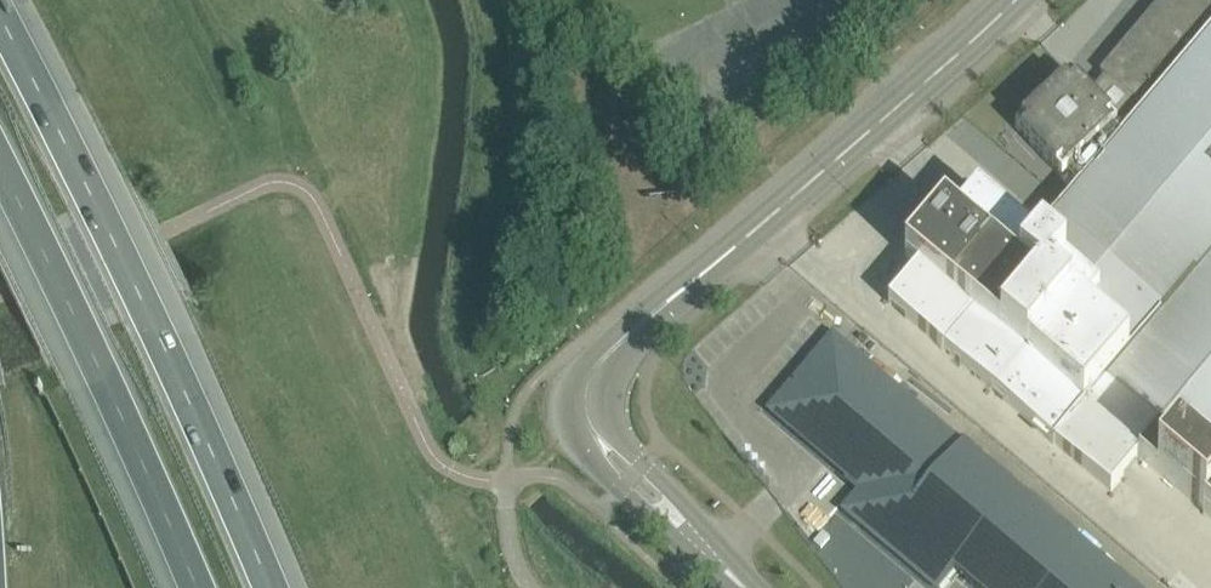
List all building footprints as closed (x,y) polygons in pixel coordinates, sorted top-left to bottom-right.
[(890,303),(942,348),(960,363),(1052,441),(1107,487),(1111,491),(1139,457),(1192,501),(1210,518),(1210,0),(1161,0),(1100,72),(1105,76),(1089,94),(1071,75),(1015,126),(1062,176),(1067,171),(1080,185),(1032,241),(977,194),(956,219),(945,210),(895,269),(909,280),(890,303)] [(844,511),(934,587),(939,587),(955,569),(977,587),(1131,587),(832,334),(768,410),(860,489),(842,510),(844,511)]
